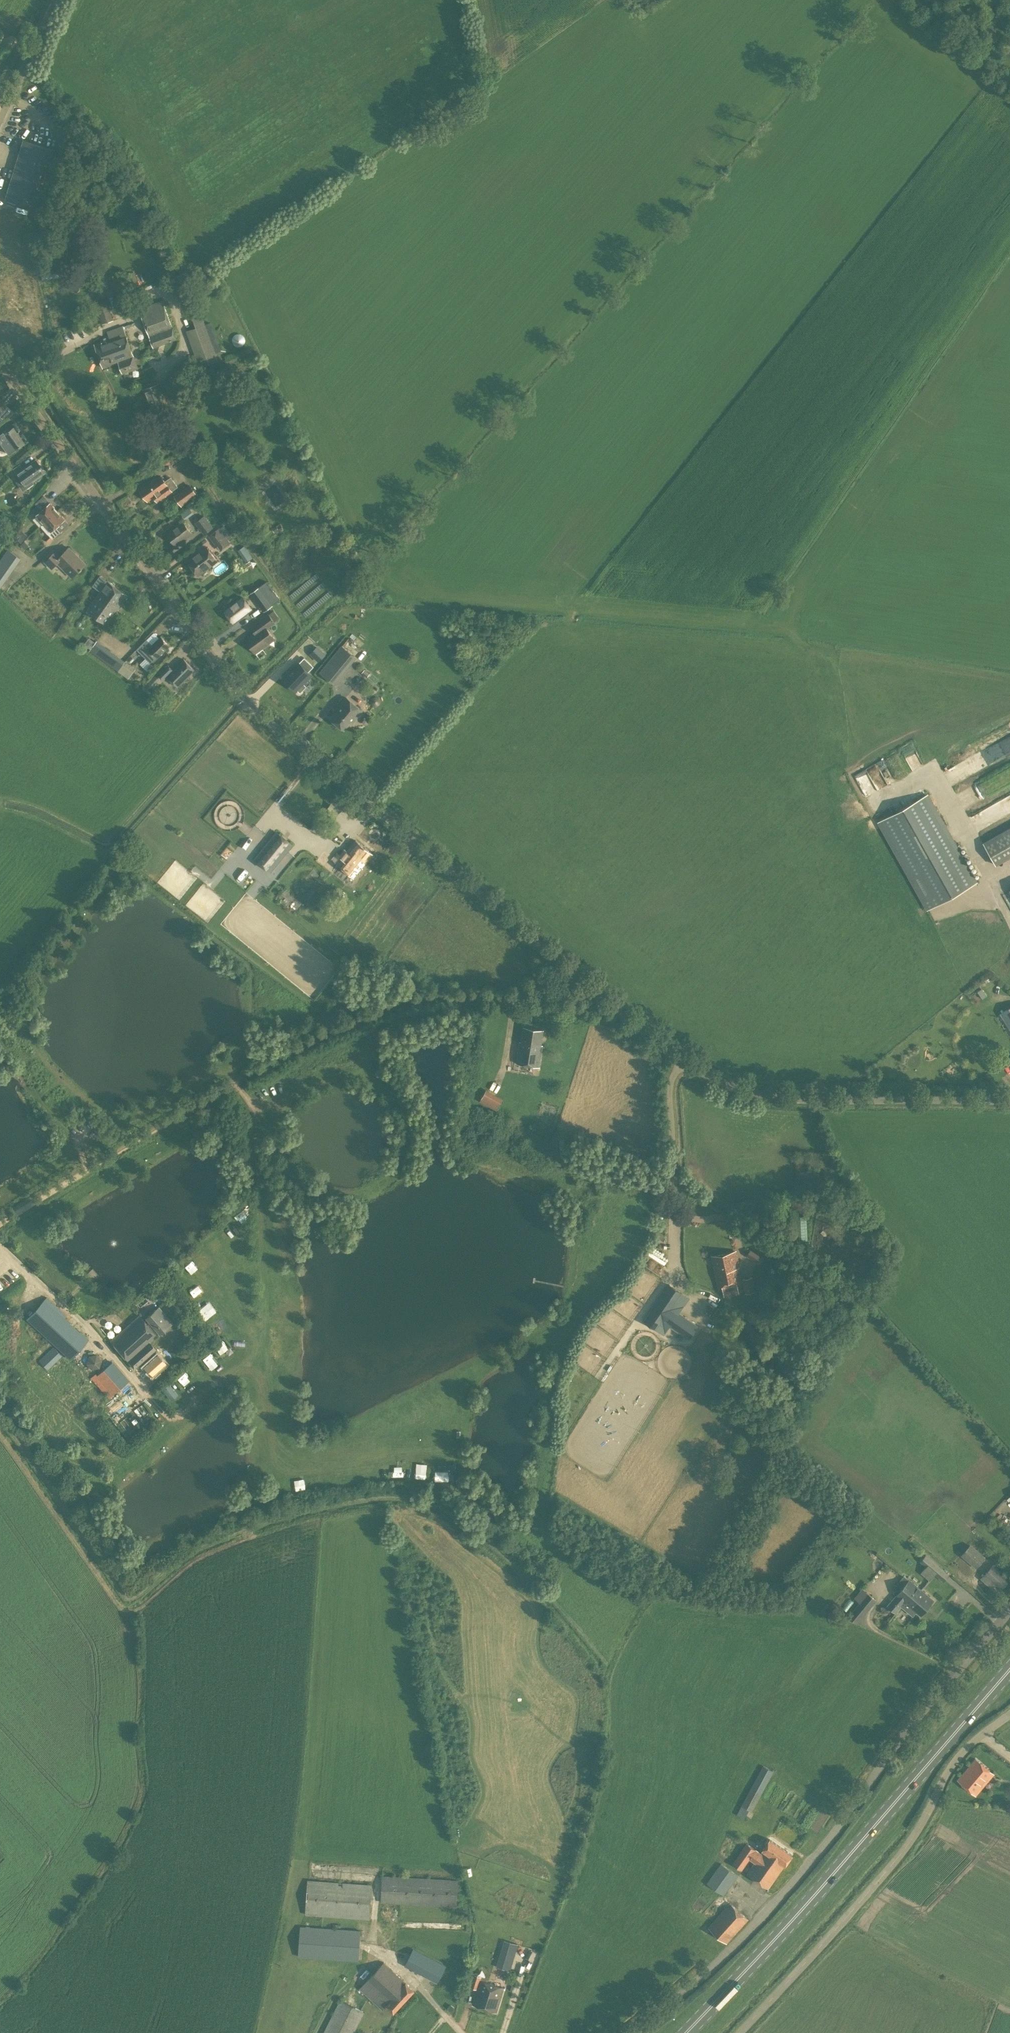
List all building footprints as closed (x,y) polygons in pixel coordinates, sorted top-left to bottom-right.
[(23,140),(5,198),(35,207),(53,150),(23,140)] [(109,280),(118,304),(132,299),(123,275),(109,280)] [(96,304),(102,324),(113,320),(106,300),(96,304)] [(143,351),(153,348),(177,339),(162,300),(139,308),(152,343),(142,347),(143,351)] [(200,367),(225,358),(223,350),(216,352),(201,312),(191,316),(196,327),(187,331),(200,367)] [(103,367),(119,361),(123,373),(137,368),(125,334),(95,344),(103,367)] [(168,409),(159,383),(142,389),(151,415),(168,409)] [(5,405),(0,400),(0,417),(2,418),(10,410),(5,405)] [(0,434),(0,441),(8,453),(23,442),(12,427),(4,433),(3,432),(0,434)] [(35,459),(30,463),(29,462),(15,472),(26,488),(33,483),(32,482),(45,473),(35,459)] [(12,481),(5,474),(0,478),(0,492),(12,481)] [(171,477),(165,481),(161,475),(140,490),(147,501),(154,497),(156,500),(175,487),(176,484),(171,477)] [(190,484),(174,495),(182,507),(198,496),(190,484)] [(50,503),(41,510),(37,505),(32,510),(44,523),(57,511),(50,503)] [(186,516),(192,511),(189,507),(183,512),(186,516)] [(65,520),(57,511),(44,523),(51,531),(65,520)] [(195,522),(204,534),(213,528),(204,515),(198,520),(195,516),(192,518),(195,522)] [(175,545),(192,533),(184,522),(167,534),(175,545)] [(208,536),(220,551),(231,543),(219,527),(208,536)] [(14,537),(21,542),(28,534),(21,528),(14,537)] [(239,549),(246,561),(253,558),(245,545),(239,549)] [(69,547),(60,556),(55,550),(44,562),(51,569),(58,563),(72,577),(85,564),(69,547)] [(197,574),(217,560),(207,547),(188,562),(197,574)] [(20,559),(7,549),(0,559),(0,587),(20,559)] [(128,595),(108,581),(108,580),(100,575),(92,586),(100,591),(94,600),(100,604),(101,603),(102,604),(103,602),(105,604),(106,602),(117,610),(128,595)] [(250,593),(263,612),(272,605),(259,587),(250,593)] [(252,610),(242,597),(224,610),(234,623),(252,610)] [(100,604),(94,600),(87,610),(107,624),(117,610),(106,602),(105,604),(103,602),(102,604),(101,603),(100,604)] [(255,633),(254,634),(245,640),(254,654),(274,641),(266,629),(275,623),(275,622),(279,618),(274,611),(269,614),(268,613),(250,627),(255,633)] [(169,644),(160,635),(151,643),(146,637),(135,647),(144,656),(151,651),(156,656),(169,644)] [(118,672),(125,661),(97,640),(89,651),(118,672)] [(321,646),(325,649),(330,643),(327,640),(321,646)] [(341,645),(319,672),(334,684),(356,657),(341,645)] [(184,659),(174,670),(168,664),(157,674),(163,680),(167,677),(176,686),(194,669),(184,659)] [(135,668),(125,661),(118,672),(128,679),(135,668)] [(282,679),(295,693),(297,691),(299,693),(305,688),(302,685),(311,677),(298,663),(282,679)] [(159,679),(155,675),(145,686),(149,690),(159,679)] [(344,729),(349,722),(351,723),(361,710),(346,698),(339,706),(340,707),(331,719),(344,729)] [(996,742),(1000,754),(1009,751),(1009,737),(996,742)] [(856,774),(865,793),(877,788),(870,773),(877,770),(878,772),(884,769),(881,763),(856,774)] [(926,795),(879,821),(928,909),(975,883),(926,795)] [(983,842),(995,865),(1009,857),(1009,827),(983,842)] [(277,832),(255,859),(270,871),(292,844),(289,842),(281,835),(277,832)] [(342,856),(338,862),(344,867),(339,873),(350,882),(373,854),(356,840),(350,847),(346,844),(338,853),(342,856)] [(1000,1013),(1009,1029),(1009,1007),(1000,1013)] [(516,1063),(539,1067),(543,1045),(541,1045),(543,1030),(523,1027),(521,1042),(520,1042),(516,1063)] [(479,1101),(496,1110),(502,1098),(486,1089),(479,1101)] [(712,1256),(719,1289),(741,1284),(736,1259),(737,1258),(735,1252),(712,1256)] [(748,1252),(747,1255),(758,1261),(759,1258),(748,1252)] [(742,1279),(745,1293),(755,1291),(752,1277),(742,1279)] [(673,1308),(683,1293),(669,1283),(642,1322),(657,1330),(663,1322),(689,1340),(699,1325),(673,1308)] [(70,1360),(89,1339),(44,1299),(26,1319),(70,1360)] [(203,1319),(212,1316),(207,1305),(198,1308),(203,1319)] [(172,1323),(158,1307),(145,1318),(159,1334),(172,1323)] [(167,1362),(148,1342),(156,1335),(140,1316),(111,1340),(127,1360),(126,1360),(145,1382),(167,1362)] [(214,1346),(220,1353),(227,1348),(221,1340),(214,1346)] [(53,1347),(38,1360),(46,1369),(61,1356),(53,1347)] [(112,1361),(105,1367),(97,1358),(87,1367),(93,1375),(89,1378),(108,1399),(129,1381),(112,1361)] [(169,1399),(177,1395),(169,1381),(161,1385),(169,1399)] [(961,1555),(976,1568),(985,1558),(970,1544),(961,1555)] [(919,1562),(942,1582),(948,1575),(925,1555),(919,1562)] [(981,1578),(992,1587),(995,1583),(1001,1588),(1009,1578),(993,1565),(981,1578)] [(909,1580),(896,1595),(886,1606),(895,1613),(905,1602),(920,1616),(933,1600),(917,1586),(926,1576),(915,1567),(906,1577),(909,1580)] [(860,1618),(876,1600),(862,1588),(854,1598),(859,1603),(852,1611),(860,1618)] [(928,1636),(918,1637),(919,1644),(929,1644),(928,1636)] [(975,1759),(958,1779),(976,1795),(993,1774),(975,1759)] [(763,1765),(737,1814),(744,1818),(749,1809),(752,1811),(774,1771),(763,1765)] [(762,1850),(761,1852),(746,1843),(732,1863),(742,1870),(749,1859),(754,1862),(747,1873),(768,1889),(785,1866),(784,1865),(792,1854),(769,1838),(762,1849),(762,1850)] [(712,1869),(715,1871),(706,1883),(724,1895),(738,1875),(720,1863),(717,1861),(712,1869)] [(382,1875),(380,1902),(456,1907),(458,1879),(382,1875)] [(305,1914),(369,1919),(372,1884),(307,1879),(305,1914)] [(727,1943),(748,1919),(730,1903),(708,1927),(727,1943)] [(359,1961),(361,1930),(300,1926),(298,1956),(359,1961)] [(502,1952),(497,1970),(508,1973),(516,1945),(509,1943),(510,1941),(487,1935),(484,1947),(502,1952)] [(452,1976),(443,1972),(446,1965),(413,1948),(404,1965),(430,1979),(429,1981),(434,1984),(436,1982),(437,1982),(446,1987),(452,1976)] [(414,1990),(406,1982),(384,1961),(359,1988),(384,2011),(387,2007),(393,2012),(414,1990)] [(504,1987),(485,1982),(486,1978),(474,1974),(469,1986),(477,1988),(472,2003),(496,2011),(504,1987)] [(340,1999),(323,2032),(353,2032),(364,2011),(340,1999)]
